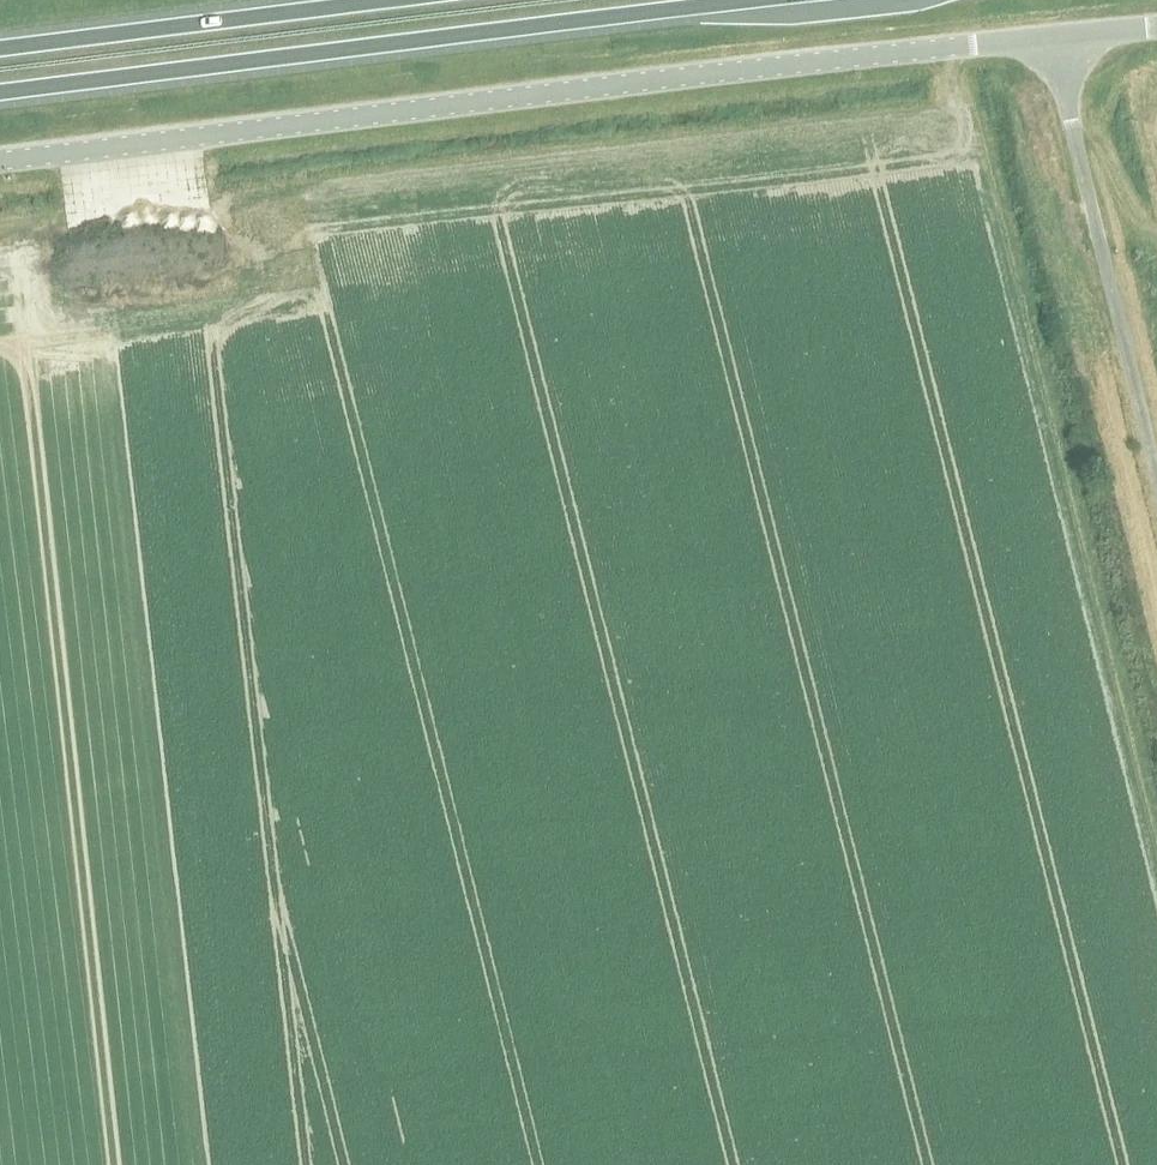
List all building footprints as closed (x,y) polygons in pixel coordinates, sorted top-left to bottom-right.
[(1000,78),(1002,90),(1011,88),(1008,76),(1000,78)] [(144,185),(169,178),(166,167),(141,174),(144,185)]
